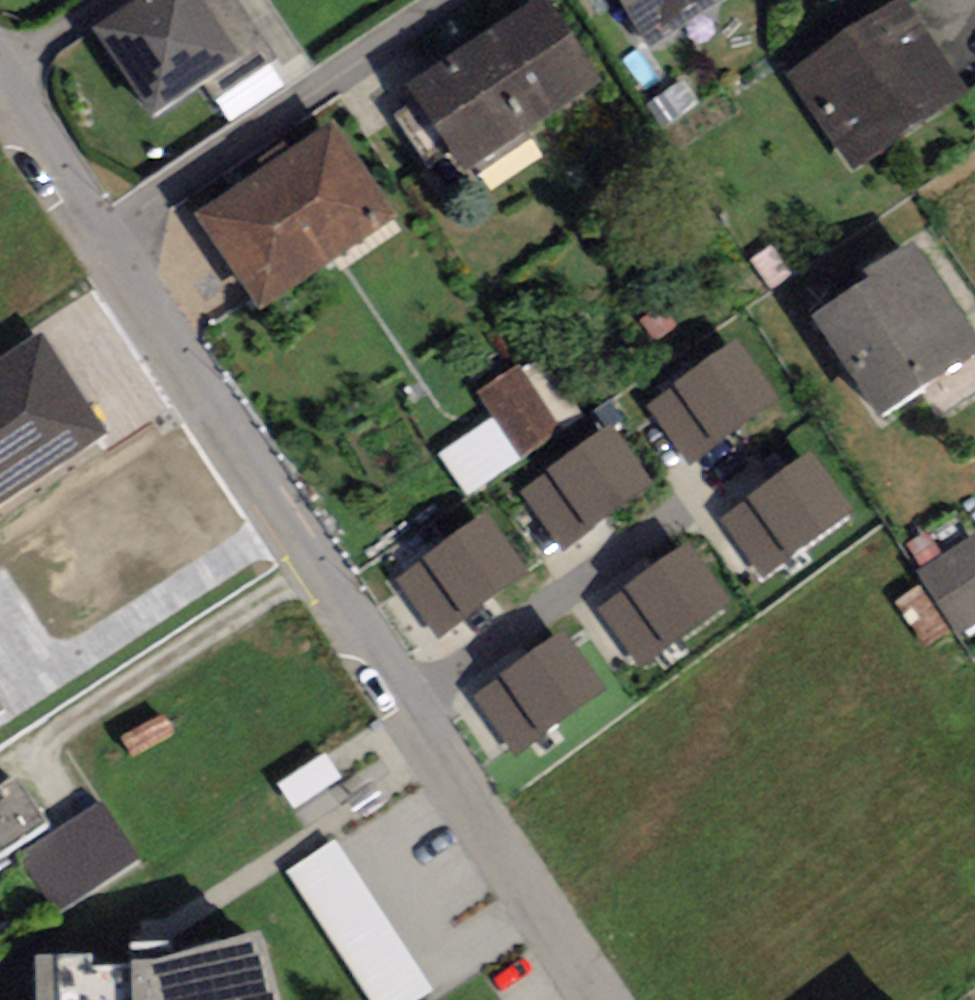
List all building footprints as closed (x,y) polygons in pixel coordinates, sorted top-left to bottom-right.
[(144,125),(226,71),(180,0),(166,0),(93,48),(144,125)] [(635,53),(719,0),(601,0),(635,53)] [(398,100),(450,184),(590,99),(538,14),(398,100)] [(896,20),(799,86),(856,169),(952,103),(896,20)] [(193,235),(250,319),(381,229),(325,146),(193,235)] [(898,270),(812,329),(880,428),(966,369),(898,270)] [(780,411),(739,350),(649,412),(690,473),(780,411)] [(93,444),(34,351),(0,372),(0,502),(93,444)] [(510,377),(476,399),(516,461),(550,440),(510,377)] [(653,498),(611,437),(521,499),(563,559),(653,498)] [(854,523),(812,462),(722,524),(764,584),(854,523)] [(528,583),(487,523),(397,584),(438,645),(528,583)] [(917,580),(955,635),(974,622),(974,564),(965,548),(917,580)] [(733,614),(691,554),(601,615),(643,676),(733,614)] [(606,699),(565,639),(475,700),(516,761),(606,699)] [(33,835),(4,792),(0,795),(0,857),(33,835)] [(139,865),(101,807),(20,859),(58,917),(139,865)] [(285,873),(366,999),(423,999),(434,993),(337,841),(285,873)] [(60,983),(60,999),(273,999),(261,954),(160,981),(60,983)]
